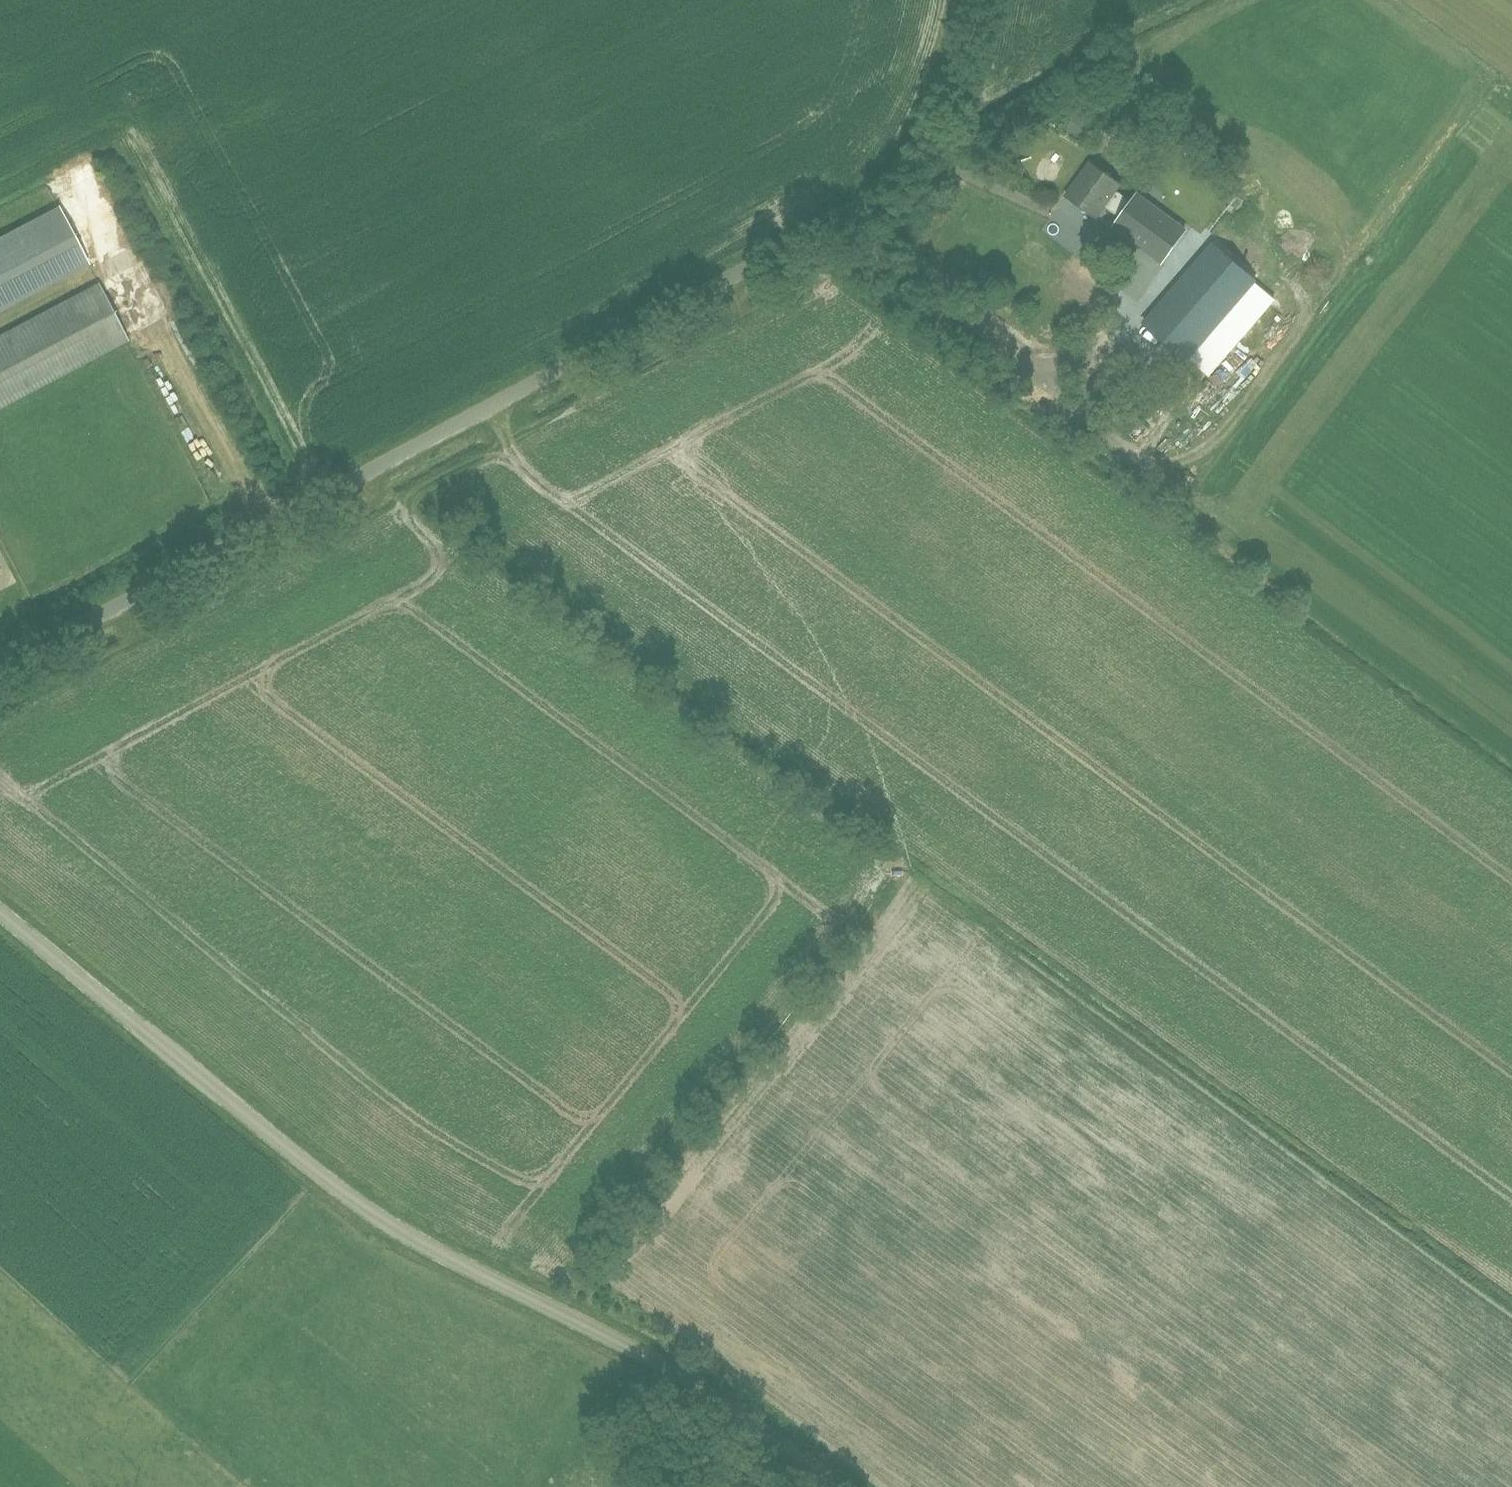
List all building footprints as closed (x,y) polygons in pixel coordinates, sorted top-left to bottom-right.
[(1081,114),(1071,129),(1091,141),(1100,125),(1081,114)] [(1163,263),(1186,230),(1137,195),(1131,203),(1116,193),(1121,185),(1092,163),(1068,197),(1097,218),(1106,206),(1121,217),(1113,227),(1163,263)] [(87,266),(59,212),(0,243),(0,312),(87,266)] [(1218,237),(1212,245),(1164,301),(1165,301),(1147,322),(1188,357),(1206,336),(1208,338),(1262,275),(1218,237)] [(127,343),(98,288),(0,339),(0,410),(127,343)] [(1208,404),(1247,361),(1239,353),(1200,397),(1208,404)]
